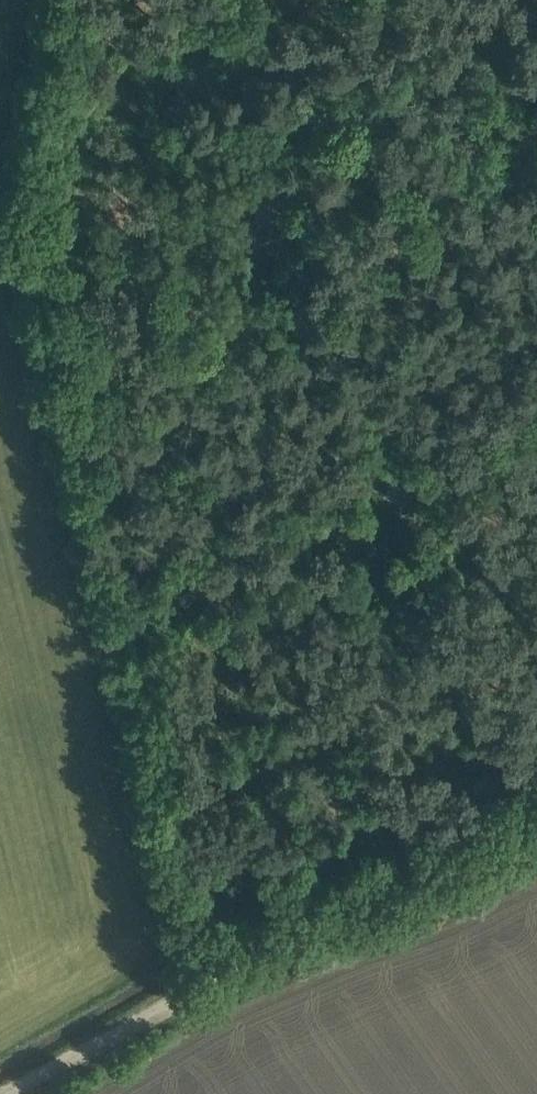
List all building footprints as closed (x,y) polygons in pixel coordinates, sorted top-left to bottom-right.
[(291,219),(274,224),(277,235),(294,230),(291,219)]
